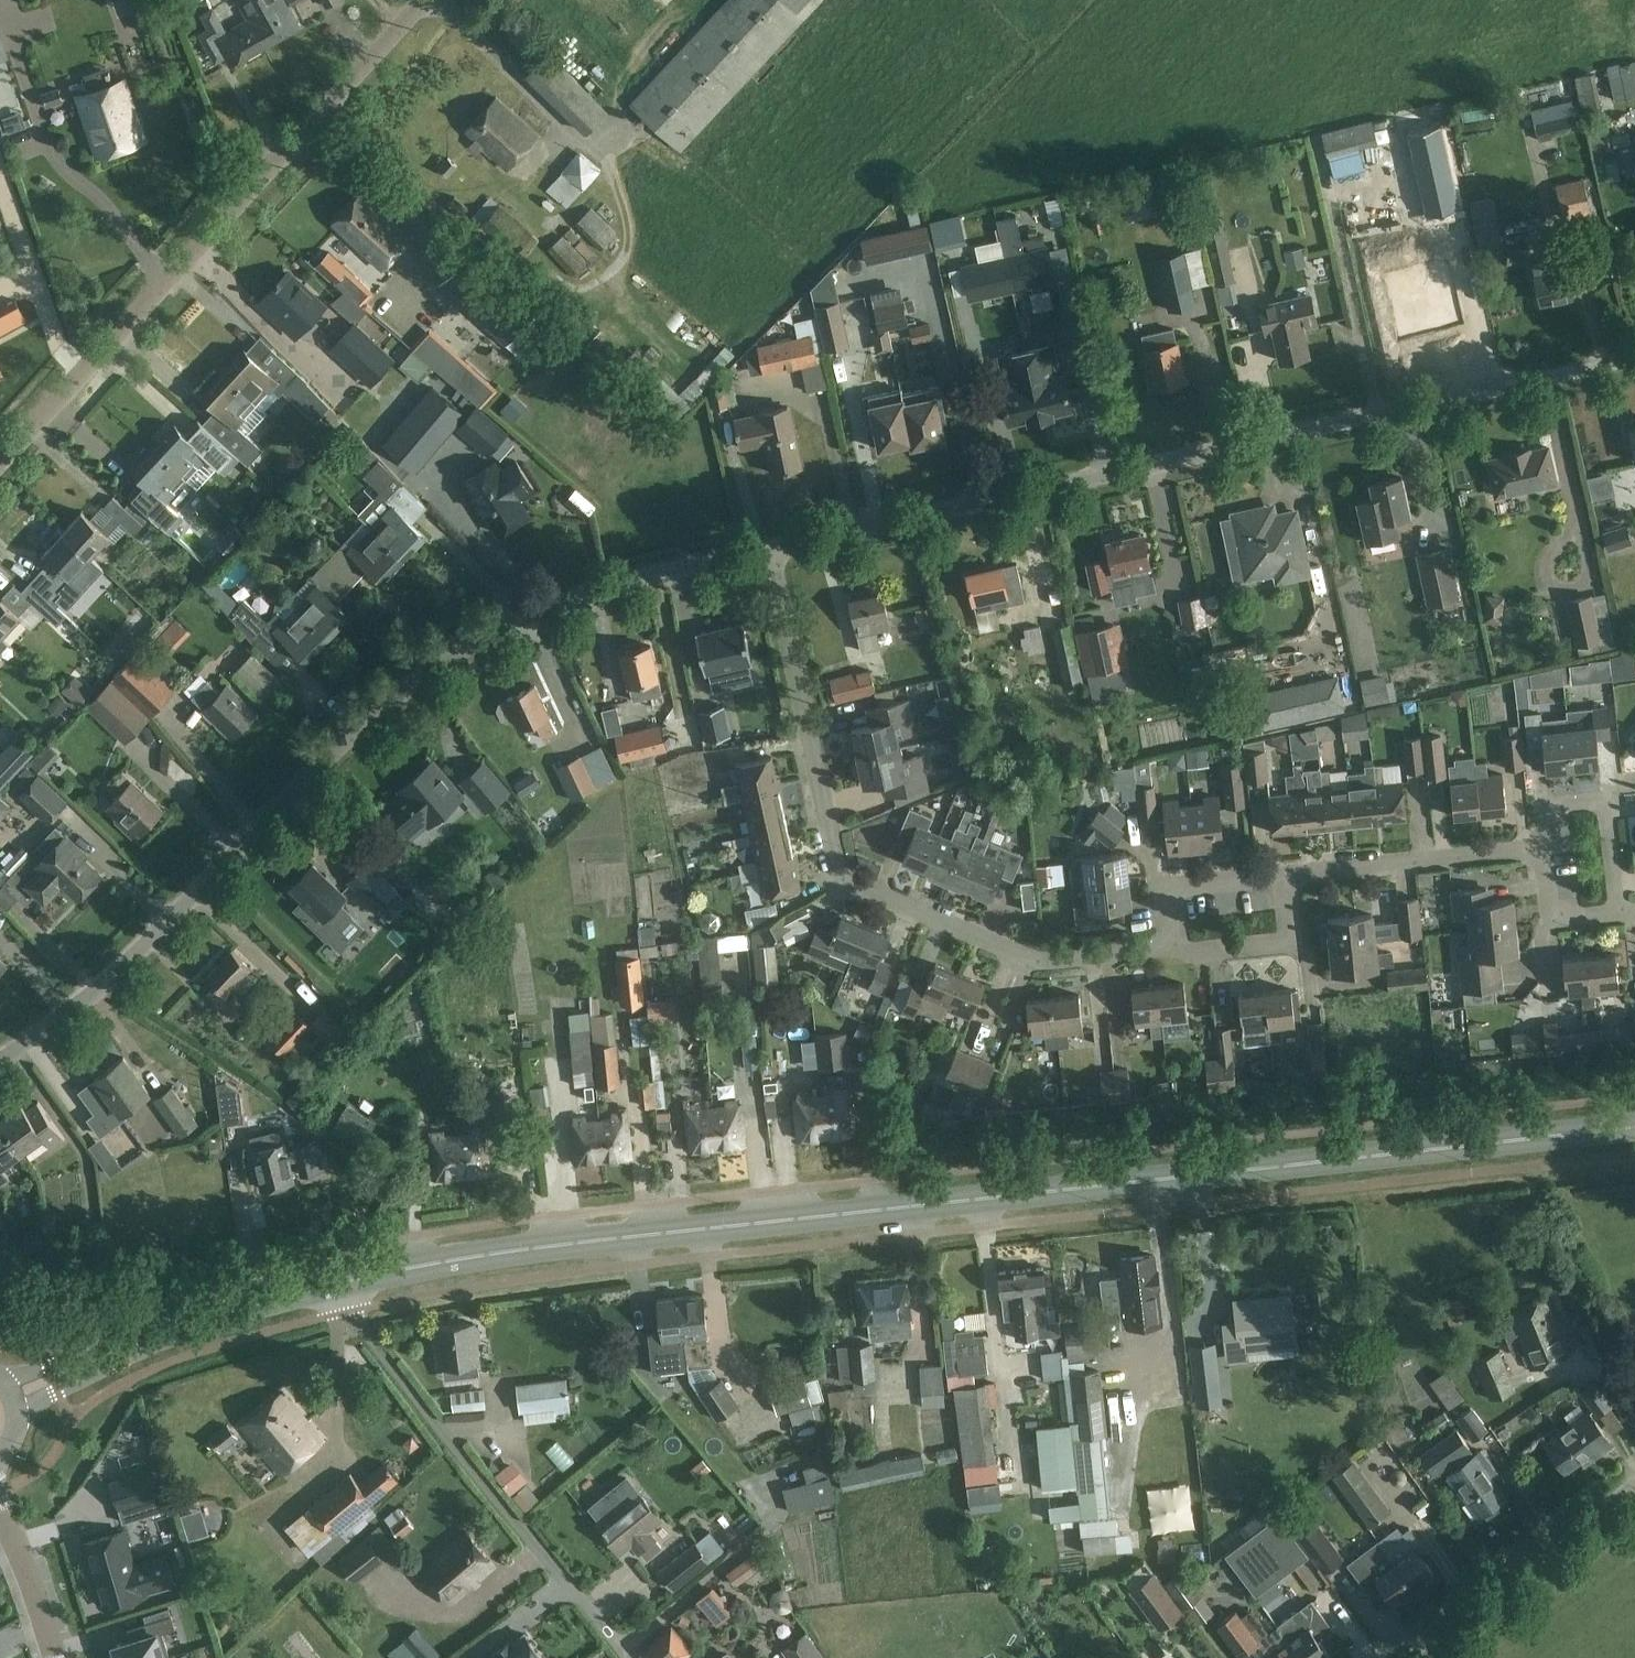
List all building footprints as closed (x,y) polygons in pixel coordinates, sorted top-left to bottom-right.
[(129,25),(126,0),(114,0),(117,27),(129,25)] [(301,26),(289,6),(285,0),(237,0),(244,13),(254,7),(257,13),(262,11),(266,18),(262,20),(273,41),(301,26)] [(628,103),(681,151),(821,0),(725,0),(628,103)] [(254,7),(244,13),(247,18),(226,30),(212,7),(201,13),(208,28),(225,57),(230,66),(273,41),(262,20),(266,18),(262,11),(257,13),(254,7)] [(610,19),(600,28),(613,42),(623,33),(610,19)] [(225,57),(208,28),(198,33),(214,62),(225,57)] [(8,55),(0,30),(0,58),(8,55)] [(546,51),(524,74),(586,133),(608,110),(546,51)] [(89,91),(77,95),(98,154),(146,138),(126,78),(112,83),(108,71),(104,72),(103,69),(87,74),(89,77),(85,79),(89,91)] [(4,105),(20,101),(14,75),(0,79),(0,89),(4,105)] [(46,105),(63,99),(59,87),(42,92),(46,105)] [(539,135),(497,96),(465,131),(507,169),(539,135)] [(1535,110),(1532,111),(1538,132),(1539,140),(1552,137),(1550,129),(1576,123),(1571,102),(1559,105),(1535,110)] [(1419,212),(1458,203),(1438,117),(1399,126),(1419,212)] [(1353,124),(1322,132),(1327,154),(1368,144),(1363,124),(1353,126),(1353,124)] [(447,177),(457,166),(448,157),(438,168),(447,177)] [(584,160),(548,198),(569,218),(605,180),(584,160)] [(1563,220),(1592,212),(1583,177),(1554,184),(1563,220)] [(1235,281),(1220,212),(1213,179),(1193,184),(1201,216),(1216,285),(1235,281)] [(363,192),(331,226),(382,270),(412,238),(363,192)] [(455,196),(447,205),(456,214),(465,205),(455,196)] [(533,233),(491,197),(473,217),(482,224),(484,221),(525,256),(540,240),(533,233)] [(1494,218),(1490,199),(1471,203),(1475,222),(1494,218)] [(587,204),(576,215),(580,219),(575,223),(601,249),(617,233),(591,207),(591,208),(587,204)] [(979,263),(962,266),(967,289),(968,293),(988,288),(987,281),(1009,276),(1010,283),(1012,283),(1031,279),(1029,272),(1051,267),(1053,266),(1049,249),(1048,247),(1024,252),(1015,214),(996,219),(1001,239),(1005,257),(980,262),(979,263)] [(1102,220),(1092,222),(1094,232),(1105,229),(1102,220)] [(1495,223),(1476,227),(1480,247),(1499,243),(1495,223)] [(933,248),(927,224),(861,238),(867,263),(933,248)] [(1043,225),(1044,241),(1061,240),(1060,224),(1043,225)] [(1284,232),(1287,250),(1299,248),(1297,230),(1284,232)] [(563,235),(548,249),(573,275),(587,262),(563,235)] [(327,248),(314,263),(344,289),(345,289),(364,305),(376,293),(350,270),(351,269),(327,248)] [(472,248),(440,284),(504,342),(536,307),(472,248)] [(1184,250),(1156,256),(1168,311),(1197,305),(1184,250)] [(1566,269),(1565,269),(1562,257),(1532,264),(1540,303),(1572,296),(1566,269)] [(1205,258),(1189,263),(1199,298),(1215,293),(1205,258)] [(1309,276),(1307,258),(1291,260),(1294,278),(1309,276)] [(832,267),(811,289),(815,312),(817,317),(824,350),(849,344),(832,267)] [(1396,289),(1393,290),(1402,328),(1421,324),(1422,328),(1439,325),(1438,320),(1458,316),(1449,277),(1446,278),(1443,269),(1394,280),(1396,289)] [(258,303),(295,337),(326,303),(289,270),(258,303)] [(961,305),(970,303),(964,279),(955,281),(961,305)] [(878,330),(908,324),(900,285),(870,291),(878,330)] [(1285,300),(1298,357),(1308,354),(1302,327),(1317,324),(1310,294),(1285,300)] [(1298,357),(1285,300),(1260,305),(1266,331),(1274,329),(1281,360),(1298,357)] [(27,321),(18,303),(0,312),(0,334),(27,321)] [(797,337),(757,345),(758,351),(763,372),(763,375),(801,367),(807,392),(830,387),(828,378),(822,350),(824,350),(817,317),(813,317),(812,317),(794,321),(797,337)] [(354,321),(330,347),(370,384),(394,358),(354,321)] [(886,342),(916,335),(913,324),(884,331),(886,342)] [(1185,381),(1177,343),(1174,328),(1142,335),(1153,388),(1185,381)] [(516,359),(533,373),(552,350),(535,336),(516,359)] [(1026,350),(1041,419),(1053,416),(1052,413),(1072,408),(1065,374),(1059,375),(1052,344),(1026,350)] [(251,356),(230,379),(255,402),(273,382),(283,391),(316,422),(330,406),(306,382),(307,381),(272,348),(259,363),(251,356)] [(1041,419),(1026,350),(1000,356),(1007,386),(1001,388),(1009,422),(1029,418),(1030,421),(1041,419)] [(715,378),(725,364),(711,354),(701,369),(715,378)] [(418,357),(407,366),(418,378),(428,370),(418,357)] [(737,402),(730,368),(712,387),(713,391),(709,392),(713,409),(727,407),(726,404),(737,402)] [(203,424),(202,425),(238,458),(253,441),(245,433),(234,424),(255,402),(230,379),(209,402),(216,409),(203,424)] [(435,385),(401,425),(431,451),(465,411),(435,385)] [(901,388),(913,445),(944,439),(946,439),(945,438),(940,412),(944,411),(938,385),(903,392),(902,388),(901,388)] [(913,445),(901,388),(864,396),(870,422),(874,422),(880,447),(879,447),(879,448),(881,448),(881,447),(911,441),(912,444),(911,445),(912,446),(913,446),(913,445)] [(457,428),(488,455),(507,433),(476,406),(457,428)] [(765,444),(771,472),(804,465),(797,437),(795,437),(788,406),(735,417),(741,449),(765,444)] [(175,424),(153,448),(185,477),(206,453),(219,465),(226,472),(239,458),(238,458),(202,425),(203,424),(198,419),(184,433),(175,424)] [(1623,422),(1628,448),(1634,446),(1634,447),(1634,419),(1623,422)] [(431,451),(401,425),(386,443),(416,469),(431,451)] [(1056,430),(1057,445),(1089,442),(1087,427),(1056,430)] [(141,479),(128,494),(133,498),(152,516),(170,533),(184,518),(177,512),(198,489),(193,485),(185,477),(153,448),(132,471),(141,479)] [(1507,457),(1488,461),(1496,496),(1555,483),(1547,448),(1528,452),(1528,449),(1506,454),(1507,457)] [(371,528),(405,559),(426,537),(412,523),(427,507),(379,460),(364,475),(380,491),(358,514),(372,527),(371,528)] [(461,483),(474,502),(478,499),(485,511),(484,511),(498,533),(528,514),(517,498),(533,488),(515,460),(499,470),(494,462),(461,483)] [(1401,477),(1371,483),(1374,499),(1358,503),(1366,540),(1397,534),(1394,517),(1409,513),(1401,477)] [(63,531),(91,557),(110,536),(108,534),(120,522),(134,535),(144,525),(113,497),(104,507),(113,515),(104,526),(93,516),(91,518),(82,510),(63,531)] [(1507,507),(1510,519),(1526,515),(1523,503),(1507,507)] [(1232,514),(1245,576),(1271,570),(1273,580),(1307,573),(1294,511),(1273,515),(1273,512),(1264,514),(1263,507),(1232,514)] [(405,559),(371,528),(350,550),(343,544),(333,553),(324,545),(319,550),(354,585),(369,569),(383,582),(405,559)] [(91,557),(63,531),(43,552),(54,562),(52,564),(61,572),(51,583),(42,574),(33,584),(67,615),(72,609),(64,602),(68,598),(58,589),(70,576),(71,578),(91,557)] [(1102,560),(1087,563),(1093,591),(1111,587),(1154,578),(1151,565),(1144,533),(1106,541),(1110,560),(1102,562),(1102,560)] [(298,604),(331,637),(351,616),(337,602),(354,585),(319,550),(318,551),(327,560),(310,577),(318,584),(298,604)] [(1428,604),(1457,598),(1447,550),(1419,556),(1428,604)] [(1017,562),(1001,566),(1001,565),(967,573),(979,628),(1000,624),(996,607),(1025,600),(1017,562)] [(2,637),(21,616),(19,615),(31,602),(57,625),(67,615),(33,584),(23,594),(24,595),(15,605),(4,595),(1,598),(0,597),(0,635),(2,637)] [(850,599),(858,635),(862,652),(881,647),(877,631),(891,628),(883,591),(850,599)] [(1203,596),(1178,601),(1183,627),(1208,622),(1203,596)] [(1568,602),(1578,645),(1601,639),(1591,597),(1568,602)] [(331,637),(298,604),(286,618),(278,610),(268,620),(244,599),(229,612),(250,639),(277,664),(287,675),(303,658),(307,661),(331,637)] [(929,606),(915,610),(919,627),(934,624),(929,606)] [(1093,614),(1072,619),(1084,674),(1089,673),(1120,666),(1111,623),(1104,625),(1096,627),(1095,623),(1093,614)] [(743,622),(696,633),(705,672),(752,661),(743,622)] [(1067,624),(1051,628),(1064,688),(1083,684),(1070,623),(1067,624)] [(9,643),(2,637),(0,635),(0,653),(9,643)] [(662,692),(659,678),(651,644),(620,652),(631,700),(662,692)] [(556,646),(536,654),(569,729),(588,721),(556,646)] [(1634,652),(1609,656),(1609,659),(1612,679),(1634,676),(1634,662),(1634,652)] [(1191,669),(1196,696),(1218,692),(1211,653),(1203,655),(1205,667),(1191,669)] [(113,679),(151,715),(174,691),(136,655),(113,679)] [(1612,679),(1609,659),(1589,661),(1589,663),(1591,681),(1612,679)] [(836,703),(875,693),(877,701),(894,697),(892,688),(875,692),(870,669),(856,672),(830,678),(836,703)] [(1526,674),(1513,677),(1516,704),(1529,703),(1527,682),(1526,674)] [(75,676),(61,689),(80,706),(93,692),(75,676)] [(1337,678),(1259,695),(1266,725),(1343,708),(1337,678)] [(151,715),(113,679),(87,706),(125,742),(151,715)] [(191,697),(204,710),(233,737),(256,712),(227,685),(220,693),(207,681),(191,697)] [(520,728),(534,721),(543,740),(558,732),(535,684),(506,698),(507,700),(499,704),(497,709),(501,718),(506,719),(515,716),(520,728)] [(1451,697),(1459,704),(1466,704),(1465,688),(1451,690),(1451,697)] [(858,757),(901,747),(898,735),(917,731),(910,700),(895,703),(894,697),(877,701),(878,707),(875,708),(878,724),(852,729),(854,738),(850,739),(849,743),(851,751),(854,753),(857,753),(858,757)] [(1398,704),(1366,710),(1368,724),(1375,723),(1374,718),(1400,713),(1398,704)] [(704,741),(730,735),(723,705),(698,710),(704,741)] [(1566,710),(1568,728),(1569,728),(1573,769),(1600,766),(1597,740),(1611,738),(1607,705),(1566,710)] [(661,723),(623,732),(617,706),(601,710),(608,735),(615,734),(621,761),(668,750),(661,723)] [(1527,748),(1544,746),(1547,772),(1573,769),(1569,728),(1568,728),(1544,730),(1542,712),(1524,714),(1527,748)] [(1316,726),(1317,737),(1318,737),(1319,740),(1338,736),(1336,723),(1316,725),(1316,726)] [(1504,769),(1524,767),(1521,735),(1520,725),(1508,726),(1509,736),(1501,737),(1504,769)] [(1316,726),(1301,730),(1307,739),(1317,737),(1316,726)] [(1291,751),(1290,732),(1272,736),(1273,743),(1277,748),(1284,751),(1291,751)] [(951,736),(957,760),(967,758),(961,733),(951,736)] [(31,758),(15,735),(0,746),(0,762),(8,774),(31,758)] [(1442,735),(1423,737),(1427,778),(1428,778),(1446,776),(1442,735)] [(1427,778),(1423,737),(1402,739),(1406,772),(1425,770),(1426,778),(1427,778)] [(1244,742),(1245,751),(1244,751),(1247,781),(1270,779),(1266,749),(1265,738),(1244,742)] [(601,745),(583,754),(555,767),(571,800),(616,777),(601,745)] [(711,745),(689,748),(691,762),(713,760),(711,745)] [(894,795),(929,787),(922,756),(904,760),(901,747),(858,757),(859,761),(855,762),(853,765),(855,774),(859,776),(862,776),(864,785),(891,779),(894,795)] [(1186,750),(1188,768),(1210,765),(1208,748),(1186,750)] [(1185,753),(1168,755),(1170,764),(1178,769),(1186,768),(1185,753)] [(1481,814),(1475,763),(1474,763),(1474,756),(1454,758),(1454,764),(1449,765),(1454,817),(1481,814)] [(723,795),(778,783),(772,757),(735,765),(739,782),(721,786),(723,795)] [(485,812),(511,790),(485,759),(459,781),(485,812)] [(464,795),(434,760),(399,790),(401,792),(386,805),(413,836),(427,823),(429,825),(464,795)] [(1150,761),(1133,764),(1134,766),(1135,785),(1135,788),(1136,797),(1140,829),(1159,827),(1154,786),(1152,786),(1150,761)] [(1475,763),(1481,814),(1507,811),(1503,774),(1487,775),(1485,761),(1475,763)] [(1222,766),(1221,766),(1226,807),(1245,805),(1240,764),(1239,764),(1222,766)] [(1327,827),(1321,772),(1320,769),(1303,771),(1302,764),(1293,765),(1294,774),(1292,774),(1298,830),(1327,827)] [(1379,821),(1373,765),(1373,764),(1364,765),(1365,772),(1347,774),(1348,787),(1352,824),(1379,821)] [(1373,765),(1379,821),(1406,818),(1402,781),(1383,783),(1381,764),(1373,765)] [(38,775),(27,765),(9,784),(49,821),(67,802),(38,775)] [(1134,766),(1114,767),(1115,787),(1121,786),(1135,785),(1134,766)] [(533,771),(514,783),(523,796),(542,784),(533,771)] [(1352,824),(1348,787),(1331,789),(1329,771),(1321,772),(1327,827),(1352,824)] [(118,796),(105,810),(116,820),(115,821),(132,837),(138,831),(140,833),(162,810),(122,772),(108,786),(118,796)] [(1298,830),(1292,774),(1285,775),(1287,793),(1270,795),(1274,833),(1298,830)] [(778,783),(723,795),(723,796),(725,804),(743,800),(747,817),(784,809),(778,783)] [(1191,804),(1196,850),(1223,847),(1223,845),(1231,844),(1228,818),(1220,819),(1218,796),(1205,797),(1206,803),(1191,804)] [(1196,850),(1191,804),(1178,806),(1177,800),(1164,802),(1167,826),(1165,826),(1165,831),(1160,831),(1163,852),(1170,851),(1170,853),(1196,850)] [(909,808),(899,833),(912,838),(902,860),(925,869),(939,834),(927,829),(932,817),(909,808)] [(784,809),(747,817),(751,834),(732,838),(734,847),(753,843),(790,834),(784,809)] [(1099,810),(1078,835),(1089,843),(1096,835),(1111,847),(1124,831),(1120,828),(1102,813),(1099,810)] [(961,843),(944,885),(959,891),(961,884),(969,888),(988,841),(983,839),(976,836),(981,825),(970,821),(968,826),(966,832),(961,843)] [(939,834),(925,869),(932,873),(930,879),(944,885),(961,843),(966,832),(968,826),(961,823),(959,829),(957,828),(956,827),(951,839),(939,834)] [(994,826),(989,824),(983,839),(988,841),(994,826)] [(45,866),(26,885),(45,902),(63,883),(79,898),(102,874),(98,871),(77,850),(79,848),(66,835),(56,826),(47,835),(57,845),(48,854),(40,862),(45,866)] [(740,872),(795,860),(790,834),(753,843),(757,860),(738,864),(740,872)] [(724,849),(734,847),(732,838),(723,840),(724,849)] [(990,903),(992,897),(1001,875),(1012,880),(1023,855),(988,841),(969,888),(976,891),(974,896),(990,903)] [(1077,866),(1070,866),(1072,884),(1085,883),(1129,879),(1126,851),(1082,856),(1082,857),(1076,858),(1077,866)] [(795,860),(740,872),(740,873),(730,875),(733,889),(743,887),(742,881),(760,877),(764,895),(801,887),(795,860)] [(367,861),(349,879),(378,907),(395,889),(396,888),(367,861)] [(386,873),(403,891),(415,879),(399,862),(386,873)] [(291,887),(304,899),(298,906),(298,912),(327,939),(351,914),(338,902),(346,894),(314,863),(291,887)] [(8,878),(0,864),(0,882),(8,878)] [(1036,866),(1038,886),(1053,885),(1051,864),(1036,866)] [(1085,883),(1072,884),(1073,898),(1076,925),(1103,922),(1104,922),(1103,908),(1124,906),(1132,905),(1129,879),(1085,883)] [(1024,909),(1036,907),(1034,881),(1021,882),(1024,909)] [(683,888),(674,890),(676,903),(685,902),(683,888)] [(1471,929),(1515,925),(1512,899),(1486,901),(1484,888),(1452,892),(1454,916),(1470,915),(1471,929)] [(1376,940),(1401,937),(1401,939),(1423,936),(1419,896),(1397,899),(1399,921),(1374,924),(1373,913),(1327,918),(1327,922),(1321,923),(1323,945),(1330,944),(1330,945),(1376,940)] [(775,902),(745,909),(750,927),(778,913),(775,902)] [(785,915),(752,932),(752,946),(790,926),(785,915)] [(851,960),(867,925),(842,915),(834,933),(816,926),(805,952),(824,959),(827,950),(851,960)] [(654,925),(638,928),(640,944),(656,942),(654,925)] [(867,925),(851,960),(863,965),(859,974),(871,979),(867,989),(880,994),(892,964),(881,960),(891,935),(867,925)] [(1468,945),(1458,946),(1459,957),(1461,977),(1464,1005),(1497,1002),(1494,973),(1491,954),(1501,953),(1518,951),(1515,925),(1472,929),(1466,930),(1468,945)] [(722,1000),(715,936),(697,938),(704,1002),(722,1000)] [(1376,940),(1330,945),(1333,972),(1393,966),(1392,950),(1377,952),(1376,940)] [(285,945),(278,951),(282,956),(303,976),(310,969),(289,949),(285,945)] [(779,986),(776,945),(754,946),(757,987),(779,986)] [(639,947),(617,949),(617,958),(615,959),(620,1004),(645,1001),(640,956),(639,947)] [(243,1000),(231,989),(251,968),(232,949),(207,976),(215,983),(205,994),(228,1015),(243,1000)] [(1616,953),(1589,956),(1593,993),(1594,993),(1620,990),(1616,953)] [(1595,1006),(1594,993),(1593,993),(1589,956),(1563,959),(1567,996),(1581,995),(1583,1008),(1595,1006)] [(946,1008),(961,973),(936,963),(926,987),(913,982),(901,1012),(913,1017),(917,1009),(941,1019),(945,1008),(946,1008)] [(1429,987),(1427,972),(1426,972),(1426,966),(1386,970),(1389,992),(1429,987)] [(961,973),(946,1008),(971,1018),(985,983),(961,973)] [(841,991),(856,1011),(873,998),(858,979),(841,991)] [(1185,983),(1158,986),(1162,1023),(1189,1020),(1185,983)] [(1164,1036),(1162,1023),(1158,986),(1131,989),(1135,1026),(1150,1024),(1151,1038),(1164,1036)] [(1265,992),(1271,1042),(1281,1041),(1280,1028),(1296,1026),(1295,1021),(1301,1020),(1298,990),(1292,991),(1292,989),(1265,992)] [(1271,1042),(1265,992),(1239,994),(1244,1045),(1271,1042)] [(1053,997),(1058,1047),(1069,1046),(1067,1033),(1083,1031),(1079,994),(1053,997)] [(599,1087),(621,1085),(613,1012),(600,1014),(599,996),(589,997),(599,1087)] [(1058,1047),(1053,997),(1026,1000),(1030,1037),(1045,1035),(1047,1048),(1058,1047)] [(646,1000),(648,1019),(676,1016),(674,998),(646,1000)] [(297,1011),(269,1041),(284,1056),(292,1048),(302,1059),(323,1037),(329,1042),(342,1027),(323,1009),(310,1023),(297,1011)] [(1557,1021),(1543,1022),(1546,1056),(1561,1054),(1557,1021)] [(1321,1022),(1307,1023),(1313,1080),(1328,1078),(1321,1022)] [(742,1025),(743,1033),(756,1032),(757,1032),(756,1024),(742,1025)] [(589,1026),(570,1028),(576,1085),(584,1084),(594,1083),(593,1069),(594,1069),(589,1026)] [(656,1054),(654,1026),(637,1027),(639,1055),(656,1054)] [(1222,1091),(1237,1090),(1233,1056),(1231,1028),(1216,1029),(1218,1058),(1222,1091)] [(756,1032),(742,1033),(745,1068),(759,1066),(756,1032)] [(818,1067),(849,1064),(846,1032),(815,1035),(818,1067)] [(970,1089),(983,1058),(958,1048),(945,1078),(970,1089)] [(1251,1052),(1252,1061),(1275,1060),(1275,1051),(1251,1052)] [(96,1080),(80,1091),(96,1113),(89,1119),(100,1135),(125,1117),(122,1113),(123,1112),(151,1092),(125,1056),(98,1075),(94,1078),(95,1079),(96,1080)] [(983,1058),(970,1089),(983,1094),(996,1063),(983,1058)] [(1222,1091),(1218,1058),(1205,1059),(1209,1093),(1222,1091)] [(1116,1069),(1120,1102),(1131,1101),(1128,1068),(1116,1069)] [(1120,1102),(1116,1069),(1100,1071),(1104,1104),(1120,1102)] [(653,1080),(639,1082),(640,1101),(645,1100),(646,1107),(656,1106),(653,1080)] [(1168,1080),(1153,1082),(1149,1086),(1151,1098),(1169,1095),(1168,1080)] [(226,1081),(217,1082),(223,1124),(244,1121),(240,1090),(226,1081)] [(317,1090),(308,1082),(289,1100),(298,1110),(317,1090)] [(199,1124),(172,1086),(153,1099),(180,1137),(199,1124)] [(824,1095),(828,1135),(856,1133),(852,1093),(846,1093),(845,1086),(832,1087),(833,1094),(824,1095)] [(828,1135),(824,1095),(809,1097),(809,1090),(795,1092),(799,1138),(828,1135)] [(205,1094),(208,1119),(221,1117),(218,1092),(205,1094)] [(275,1101),(261,1092),(252,1107),(261,1113),(265,1107),(270,1110),(275,1101)] [(714,1107),(718,1147),(746,1145),(742,1104),(737,1105),(736,1098),(724,1099),(725,1106),(714,1107)] [(22,1103),(1,1119),(24,1151),(45,1137),(52,1147),(65,1138),(39,1101),(27,1109),(22,1103)] [(348,1102),(332,1128),(359,1145),(375,1119),(348,1102)] [(718,1147),(714,1107),(700,1109),(699,1102),(687,1103),(687,1110),(686,1110),(689,1150),(718,1147)] [(600,1119),(604,1159),(632,1157),(627,1106),(617,1107),(618,1110),(610,1111),(611,1118),(600,1119)] [(656,1112),(658,1130),(671,1129),(670,1111),(656,1112)] [(24,1151),(1,1119),(0,1119),(0,1186),(11,1178),(3,1166),(24,1151)] [(604,1159),(600,1119),(571,1122),(575,1162),(604,1159)] [(469,1133),(458,1134),(462,1175),(490,1172),(486,1132),(483,1132),(482,1125),(469,1126),(469,1133)] [(775,1180),(796,1179),(794,1126),(773,1127),(775,1180)] [(328,1161),(322,1134),(316,1136),(313,1127),(294,1131),(303,1167),(328,1161)] [(295,1180),(285,1142),(282,1128),(249,1136),(262,1188),(295,1180)] [(432,1137),(429,1137),(433,1177),(462,1175),(458,1134),(446,1136),(445,1136),(444,1130),(432,1132),(432,1137)] [(116,1157),(104,1166),(111,1176),(123,1167),(116,1157)] [(342,1157),(335,1159),(337,1169),(344,1167),(342,1157)] [(0,1235),(0,1269),(13,1267),(9,1234),(0,1235)] [(1123,1275),(1100,1278),(1103,1311),(1128,1308),(1130,1327),(1162,1323),(1155,1255),(1121,1259),(1123,1275)] [(1043,1267),(999,1271),(1002,1296),(1003,1311),(1005,1311),(1006,1318),(1014,1317),(1017,1339),(1040,1336),(1040,1335),(1039,1322),(1048,1321),(1045,1291),(1043,1267)] [(863,1323),(868,1322),(870,1340),(913,1335),(911,1318),(912,1317),(908,1281),(858,1286),(863,1323)] [(703,1293),(674,1297),(676,1312),(683,1312),(689,1361),(688,1361),(689,1368),(689,1379),(717,1419),(740,1404),(722,1377),(719,1379),(711,1365),(713,1365),(709,1334),(708,1334),(703,1293)] [(1294,1355),(1292,1343),(1294,1343),(1288,1296),(1237,1301),(1240,1320),(1222,1322),(1226,1363),(1294,1355)] [(689,1368),(688,1361),(689,1361),(683,1312),(676,1312),(674,1297),(658,1299),(662,1333),(649,1334),(653,1372),(689,1368)] [(1510,1311),(1514,1322),(1503,1327),(1513,1353),(1524,1349),(1531,1367),(1573,1351),(1558,1313),(1554,1315),(1547,1297),(1510,1311)] [(1579,1326),(1585,1342),(1580,1344),(1586,1358),(1608,1349),(1596,1319),(1579,1326)] [(475,1323),(438,1327),(442,1365),(443,1365),(443,1372),(466,1370),(466,1376),(479,1375),(477,1361),(479,1361),(476,1338),(479,1338),(478,1326),(475,1326),(475,1323)] [(958,1375),(988,1372),(984,1334),(975,1335),(974,1329),(956,1331),(955,1325),(941,1326),(947,1376),(958,1375)] [(1100,1359),(1097,1328),(1065,1331),(1068,1363),(1100,1359)] [(840,1382),(877,1379),(873,1342),(837,1346),(840,1382)] [(1223,1403),(1216,1343),(1190,1346),(1196,1405),(1223,1403)] [(1501,1349),(1478,1359),(1472,1344),(1459,1349),(1465,1366),(1474,1362),(1490,1400),(1516,1389),(1501,1349)] [(1043,1379),(1064,1377),(1062,1356),(1061,1350),(1041,1352),(1043,1379)] [(922,1407),(945,1406),(943,1365),(920,1366),(922,1407)] [(1070,1372),(1077,1437),(1102,1435),(1108,1435),(1104,1404),(1100,1369),(1085,1370),(1070,1372)] [(1430,1381),(1449,1408),(1464,1397),(1445,1370),(1430,1381)] [(516,1383),(520,1413),(554,1408),(555,1417),(572,1415),(567,1377),(516,1383)] [(811,1404),(805,1379),(770,1389),(777,1414),(788,1411),(792,1424),(814,1418),(815,1423),(824,1420),(820,1402),(824,1401),(818,1382),(808,1384),(813,1404),(811,1404)] [(1579,1391),(1598,1417),(1613,1406),(1594,1380),(1579,1391)] [(975,1384),(954,1387),(954,1388),(964,1465),(970,1510),(1000,1508),(996,1481),(988,1406),(985,1383),(975,1384)] [(482,1387),(450,1391),(452,1410),(484,1406),(482,1387)] [(831,1408),(848,1406),(846,1388),(828,1391),(831,1408)] [(243,1427),(282,1474),(324,1439),(284,1391),(243,1427)] [(873,1404),(871,1392),(851,1395),(853,1407),(873,1404)] [(1472,1440),(1488,1429),(1472,1407),(1457,1418),(1472,1440)] [(1450,1419),(1445,1410),(1422,1424),(1427,1433),(1450,1419)] [(1588,1410),(1545,1442),(1565,1470),(1587,1454),(1590,1459),(1612,1443),(1588,1410)] [(458,1411),(458,1421),(484,1421),(484,1412),(458,1411)] [(220,1451),(238,1436),(228,1423),(205,1442),(210,1448),(214,1444),(220,1451)] [(1077,1486),(1072,1438),(1071,1432),(1071,1423),(1068,1423),(1037,1426),(1042,1490),(1047,1490),(1077,1486)] [(1482,1450),(1475,1455),(1456,1428),(1419,1454),(1434,1474),(1445,1466),(1450,1473),(1449,1473),(1479,1515),(1505,1496),(1488,1472),(1495,1467),(1482,1450)] [(412,1436),(404,1442),(410,1449),(417,1443),(412,1436)] [(843,1489),(926,1470),(922,1452),(839,1471),(843,1489)] [(690,1469),(698,1478),(710,1469),(703,1459),(690,1469)] [(501,1470),(494,1475),(510,1494),(529,1480),(512,1460),(501,1470)] [(1354,1460),(1333,1475),(1370,1527),(1391,1511),(1354,1460)] [(333,1535),(375,1500),(399,1479),(384,1461),(359,1482),(350,1472),(310,1506),(285,1526),(309,1555),(333,1535)] [(825,1462),(807,1467),(811,1481),(785,1487),(790,1511),(834,1501),(825,1462)] [(154,1469),(112,1482),(120,1507),(162,1494),(154,1469)] [(627,1475),(587,1507),(601,1522),(598,1524),(621,1552),(632,1544),(638,1552),(639,1551),(649,1543),(655,1538),(649,1530),(662,1519),(639,1492),(640,1491),(627,1475)] [(399,1537),(414,1526),(405,1514),(390,1525),(399,1537)] [(1240,1543),(1225,1554),(1256,1596),(1309,1556),(1300,1543),(1278,1514),(1254,1533),(1240,1543)] [(1299,1536),(1325,1569),(1341,1556),(1316,1523),(1299,1536)] [(1397,1525),(1378,1540),(1414,1588),(1434,1573),(1419,1553),(1425,1548),(1409,1527),(1402,1532),(1397,1525)] [(497,1566),(478,1543),(466,1530),(420,1569),(452,1604),(497,1566)] [(124,1531),(86,1542),(105,1607),(143,1595),(142,1591),(174,1582),(166,1555),(134,1564),(124,1531)] [(388,1563),(399,1555),(385,1537),(374,1545),(388,1563)] [(355,1583),(384,1560),(367,1538),(338,1561),(355,1583)] [(691,1544),(657,1570),(673,1591),(711,1561),(710,1560),(695,1540),(691,1544)] [(1378,1540),(1348,1563),(1371,1596),(1378,1590),(1383,1587),(1395,1603),(1414,1588),(1378,1540)] [(773,1559),(764,1546),(726,1572),(736,1586),(773,1559)] [(1175,1546),(1173,1546),(1159,1547),(1157,1547),(1159,1561),(1176,1560),(1175,1546)] [(1090,1552),(1099,1571),(1110,1566),(1102,1547),(1090,1552)] [(1121,1576),(1158,1629),(1181,1613),(1144,1560),(1121,1576)] [(1165,1583),(1182,1607),(1200,1594),(1182,1570),(1165,1583)] [(1406,1616),(1446,1586),(1439,1577),(1399,1607),(1406,1616)] [(733,1609),(712,1584),(695,1598),(716,1623),(733,1609)] [(789,1611),(794,1607),(785,1586),(773,1591),(770,1595),(769,1601),(771,1606),(776,1612),(783,1613),(789,1611)] [(1303,1657),(1321,1657),(1328,1652),(1319,1640),(1334,1630),(1312,1599),(1290,1616),(1292,1619),(1281,1629),(1303,1657)] [(111,1650),(113,1657),(162,1657),(170,1656),(169,1655),(162,1632),(176,1628),(171,1614),(169,1607),(144,1614),(146,1622),(150,1634),(132,1640),(114,1645),(116,1649),(111,1650)] [(1281,1629),(1279,1629),(1277,1626),(1269,1632),(1251,1609),(1241,1616),(1237,1610),(1216,1626),(1240,1657),(1303,1657),(1281,1629)] [(672,1625),(641,1652),(646,1657),(684,1657),(694,1650),(672,1625)] [(439,1654),(417,1627),(387,1651),(393,1657),(434,1657),(439,1654)] [(781,1650),(787,1657),(825,1657),(806,1632),(781,1650)] [(491,1657),(543,1657),(524,1633),(512,1642),(510,1640),(496,1651),(497,1653),(491,1657)]
